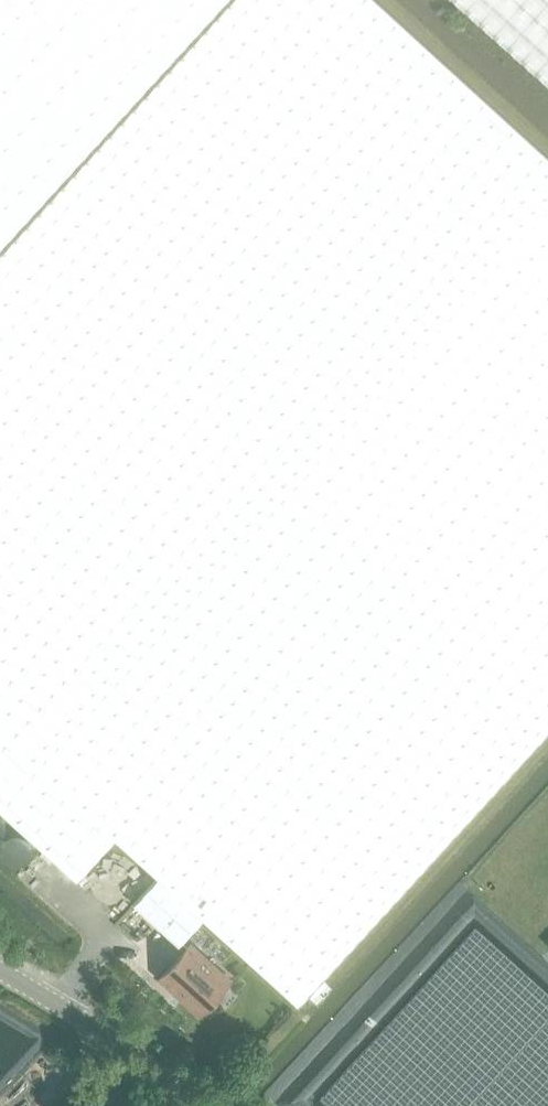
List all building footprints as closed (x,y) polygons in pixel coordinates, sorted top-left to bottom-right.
[(547,171),(547,154),(443,59),(378,0),(229,0),(147,92),(0,254),(0,791),(547,171)] [(220,0),(0,0),(0,243),(220,0)] [(547,89),(547,0),(449,0),(547,89)] [(0,791),(0,809),(76,879),(114,837),(157,876),(202,917),(296,1003),(424,863),(547,728),(547,171),(0,791)] [(157,876),(133,902),(178,943),(202,917),(157,876)] [(199,1011),(230,978),(190,941),(160,974),(199,1011)]
